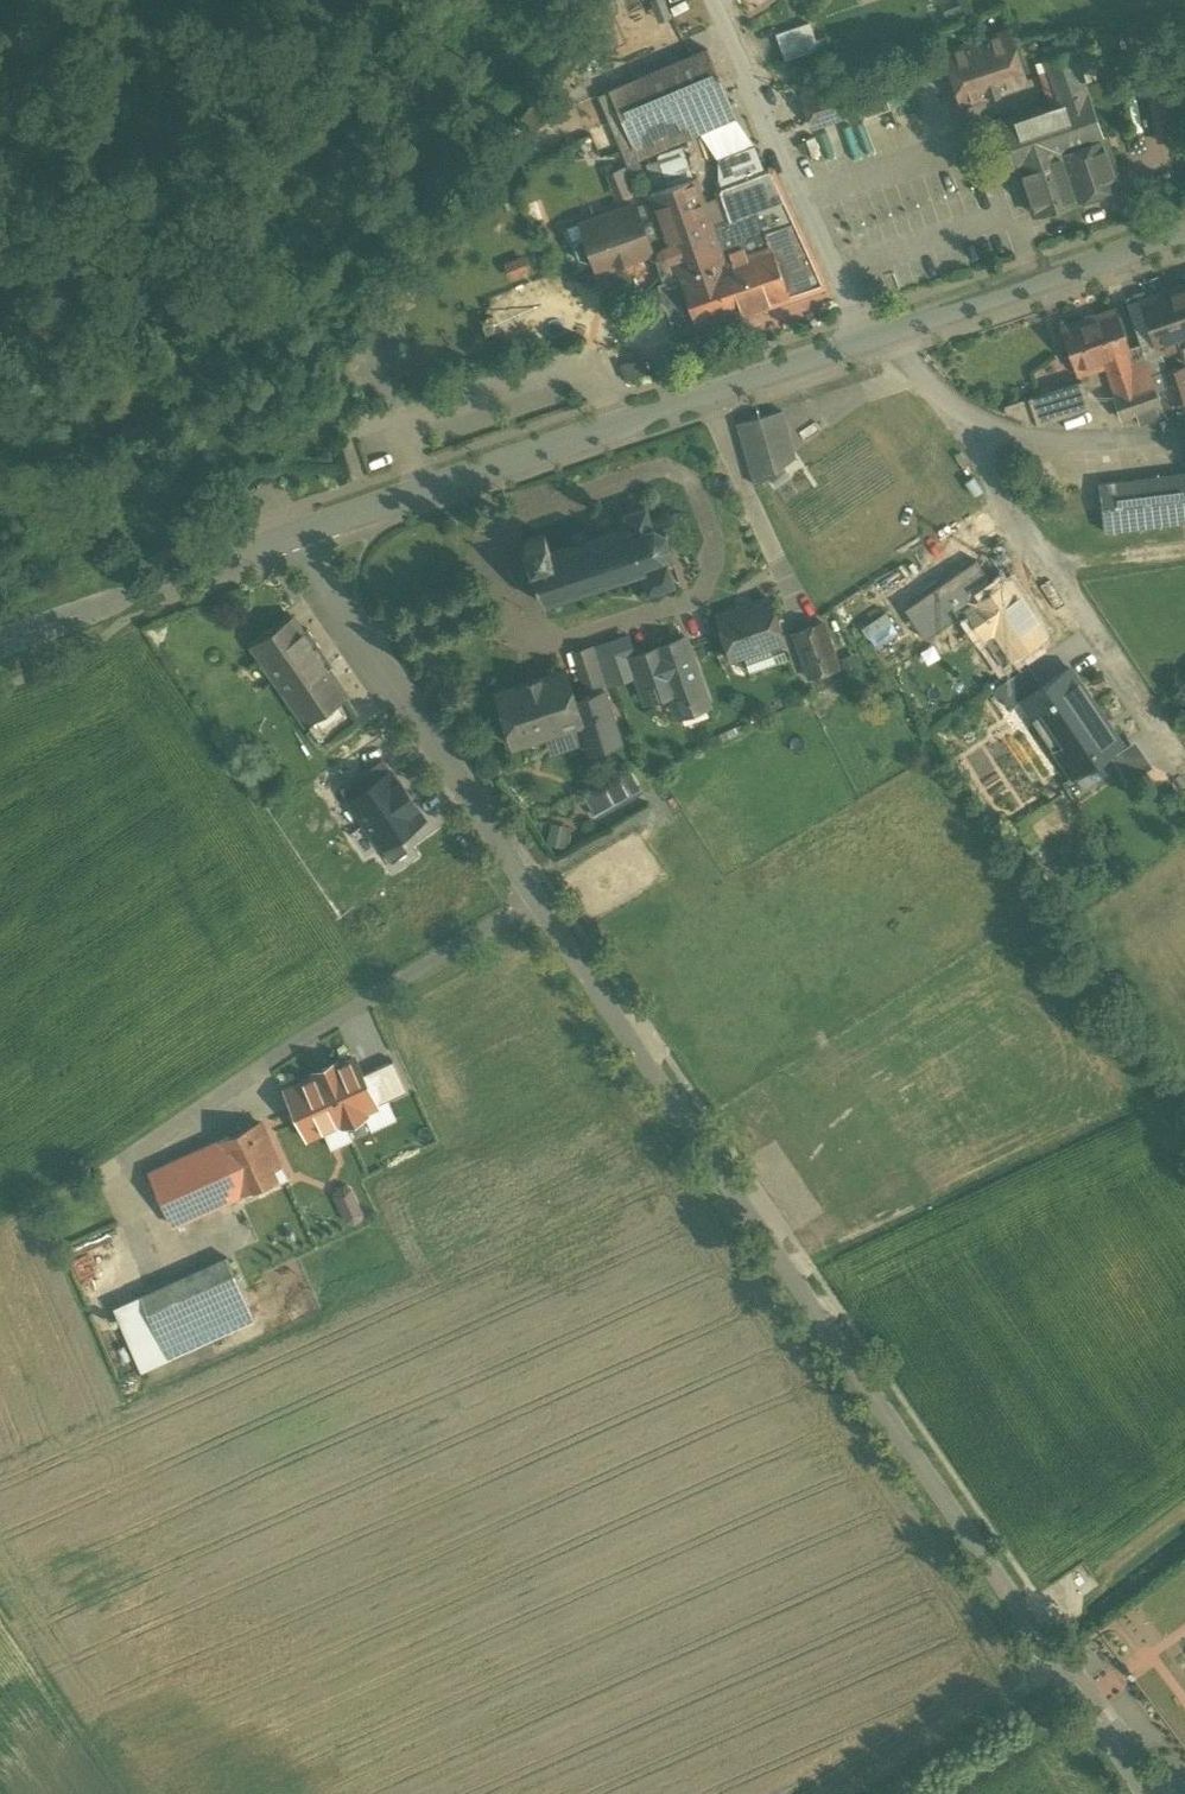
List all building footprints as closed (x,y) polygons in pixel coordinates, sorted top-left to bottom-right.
[(782,32),(791,57),(823,46),(814,21),(782,32)] [(976,41),(943,51),(960,105),(1029,84),(1012,30),(976,41)] [(1075,47),(1042,58),(1058,103),(999,123),(1031,215),(1122,184),(1075,47)] [(707,48),(608,90),(632,145),(730,103),(707,48)] [(834,83),(802,94),(813,125),(845,115),(834,83)] [(887,83),(862,91),(870,115),(895,106),(887,83)] [(1146,94),(1155,140),(1177,136),(1168,90),(1146,94)] [(655,190),(693,177),(682,144),(660,152),(658,156),(665,177),(652,181),(655,190)] [(621,196),(639,190),(627,156),(609,163),(621,196)] [(766,170),(722,187),(720,189),(719,192),(728,218),(715,223),(717,229),(712,231),(693,177),(655,190),(651,192),(659,216),(641,222),(639,223),(649,251),(651,258),(656,257),(665,282),(659,284),(660,286),(651,290),(649,294),(654,309),(658,312),(668,308),(678,339),(705,329),(703,324),(821,284),(818,277),(820,275),(821,272),(818,264),(814,263),(812,264),(810,259),(812,258),(813,255),(809,246),(806,245),(804,246),(802,241),(804,240),(805,237),(801,228),(798,227),(796,228),(791,217),(793,216),(788,204),(785,205),(783,200),(784,199),(782,196),(783,195),(785,192),(779,179),(776,178),(774,178),(772,173),(771,172),(769,171),(766,170)] [(635,205),(581,224),(585,236),(579,239),(576,245),(580,255),(586,258),(592,256),(597,269),(649,251),(639,223),(641,222),(635,205)] [(1139,296),(1154,343),(1184,333),(1184,281),(1139,296)] [(1117,303),(1057,323),(1074,374),(1101,365),(1119,417),(1160,403),(1138,340),(1130,343),(1117,303)] [(1162,371),(1171,400),(1184,396),(1184,364),(1162,371)] [(782,409),(734,422),(748,469),(753,484),(795,455),(782,409)] [(1101,479),(1106,528),(1184,519),(1184,470),(1101,479)] [(628,525),(587,539),(584,530),(571,535),(573,543),(550,551),(544,533),(523,540),(529,558),(528,558),(532,571),(542,602),(549,600),(550,605),(554,607),(559,605),(561,601),(559,597),(639,571),(647,594),(675,585),(667,562),(665,562),(664,558),(666,556),(664,554),(668,545),(671,545),(671,542),(668,542),(665,532),(667,530),(666,528),(663,530),(654,525),(654,523),(652,522),(647,507),(648,505),(645,503),(644,506),(625,512),(623,511),(622,513),(624,515),(628,525)] [(1004,571),(959,602),(984,637),(993,631),(1012,658),(1047,634),(1004,571)] [(936,578),(905,599),(929,633),(959,612),(936,578)] [(768,598),(717,615),(731,658),(783,640),(768,598)] [(868,621),(879,645),(904,634),(894,610),(868,621)] [(292,617),(253,643),(307,723),(346,696),(292,617)] [(790,629),(806,677),(838,665),(821,618),(790,629)] [(684,638),(629,657),(644,697),(669,688),(678,713),(707,702),(684,638)] [(1120,739),(1064,660),(1028,685),(1016,666),(979,692),(998,718),(1019,703),(1069,774),(1120,739)] [(565,667),(495,690),(514,748),(581,726),(589,749),(621,738),(603,686),(574,695),(565,667)] [(1143,739),(1120,752),(1134,777),(1157,764),(1143,739)] [(342,784),(367,831),(375,827),(391,858),(413,847),(408,836),(434,823),(399,755),(342,784)] [(1072,779),(1078,793),(1110,778),(1104,765),(1072,779)] [(638,771),(590,789),(599,811),(646,792),(638,771)] [(316,1075),(286,1089),(307,1136),(342,1119),(344,1123),(364,1114),(362,1110),(376,1103),(362,1073),(354,1058),(337,1066),(335,1062),(314,1071),(316,1075)] [(362,1073),(376,1103),(407,1089),(393,1059),(362,1073)] [(259,1122),(148,1173),(172,1225),(283,1175),(259,1122)] [(253,1318),(227,1257),(139,1296),(166,1356),(253,1318)] [(166,1356),(139,1296),(117,1305),(144,1366),(166,1357),(166,1356)]
